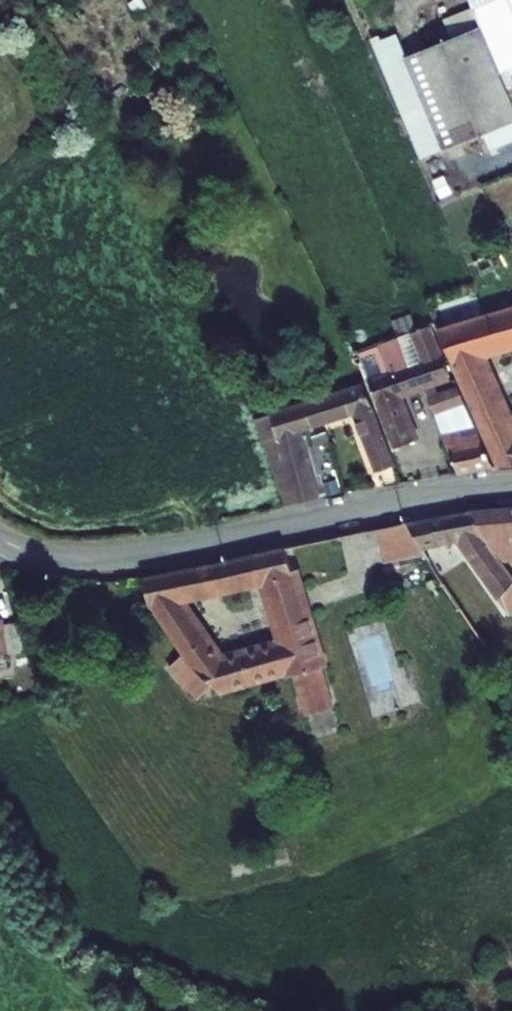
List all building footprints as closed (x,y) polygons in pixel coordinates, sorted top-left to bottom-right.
[(370,39),(420,158),(443,149),(443,150),(483,134),(490,150),(511,141),(511,78),(508,68),(511,67),(511,0),(470,0),(473,7),(480,26),(453,37),(406,56),(397,34),(380,41),(378,36),(370,39)] [(445,19),(453,37),(480,26),(473,7),(445,19)] [(437,329),(498,466),(498,468),(511,467),(511,426),(478,350),(511,341),(511,306),(437,329)] [(368,380),(395,448),(417,440),(400,395),(424,386),(435,415),(465,403),(456,385),(437,392),(435,387),(451,381),(428,322),(379,341),(390,372),(368,380)] [(363,384),(254,419),(286,506),(318,497),(300,430),(354,413),(377,472),(396,464),(363,384)] [(492,465),(465,403),(435,415),(458,472),(492,465)] [(500,560),(511,559),(511,507),(468,511),(482,533),(480,534),(500,560)] [(407,523),(428,560),(463,547),(499,597),(509,613),(511,611),(511,576),(500,560),(480,534),(482,533),(468,511),(407,523)] [(179,599),(264,581),(276,578),(282,600),(302,594),(295,570),(293,571),(285,548),(193,568),(143,578),(149,605),(150,604),(185,653),(170,666),(191,690),(195,687),(202,695),(213,685),(218,690),(232,686),(236,691),(246,688),(247,682),(290,670),(292,676),(294,675),(306,715),(334,707),(321,667),(323,666),(307,610),(287,616),(292,632),(280,635),(282,643),(222,660),(179,599)] [(307,610),(302,594),(282,600),(276,578),(264,581),(280,635),(292,632),(287,616),(307,610)] [(475,599),(459,609),(485,649),(501,639),(475,599)]
